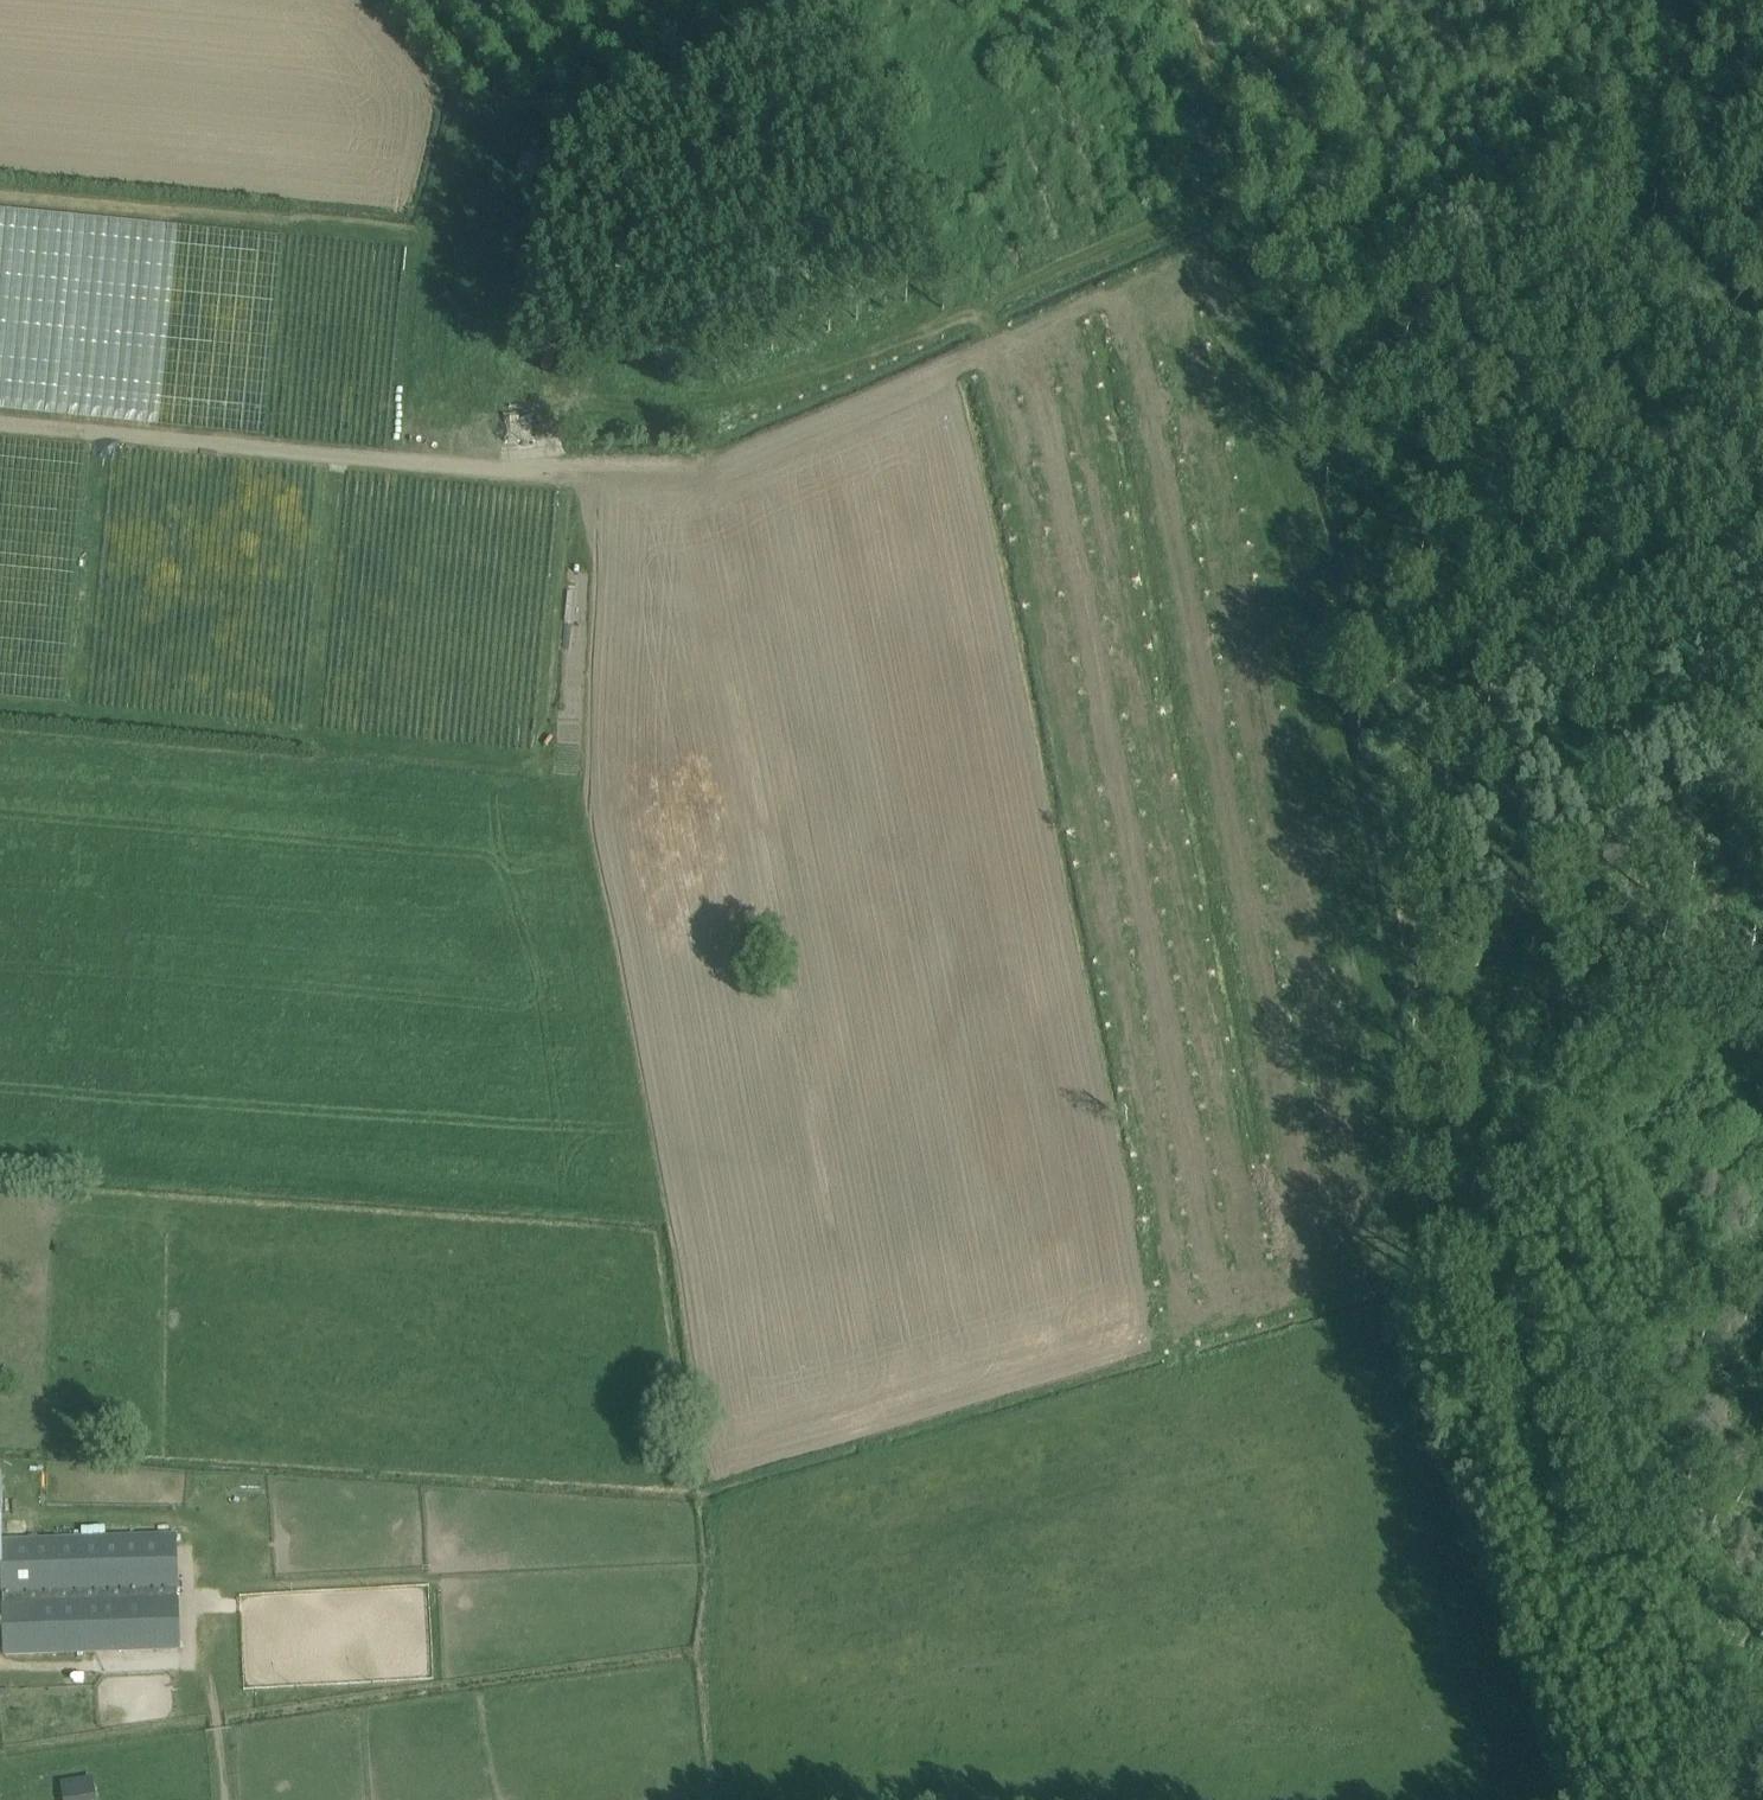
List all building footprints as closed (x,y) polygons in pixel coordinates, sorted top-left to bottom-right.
[(85,443),(0,436),(0,445),(24,447),(23,462),(35,463),(36,453),(51,455),(52,445),(68,446),(68,453),(84,454),(85,443)] [(1,1542),(2,1571),(5,1654),(179,1649),(177,1537),(1,1542)] [(93,1775),(60,1780),(63,1799),(97,1799),(93,1775)]
